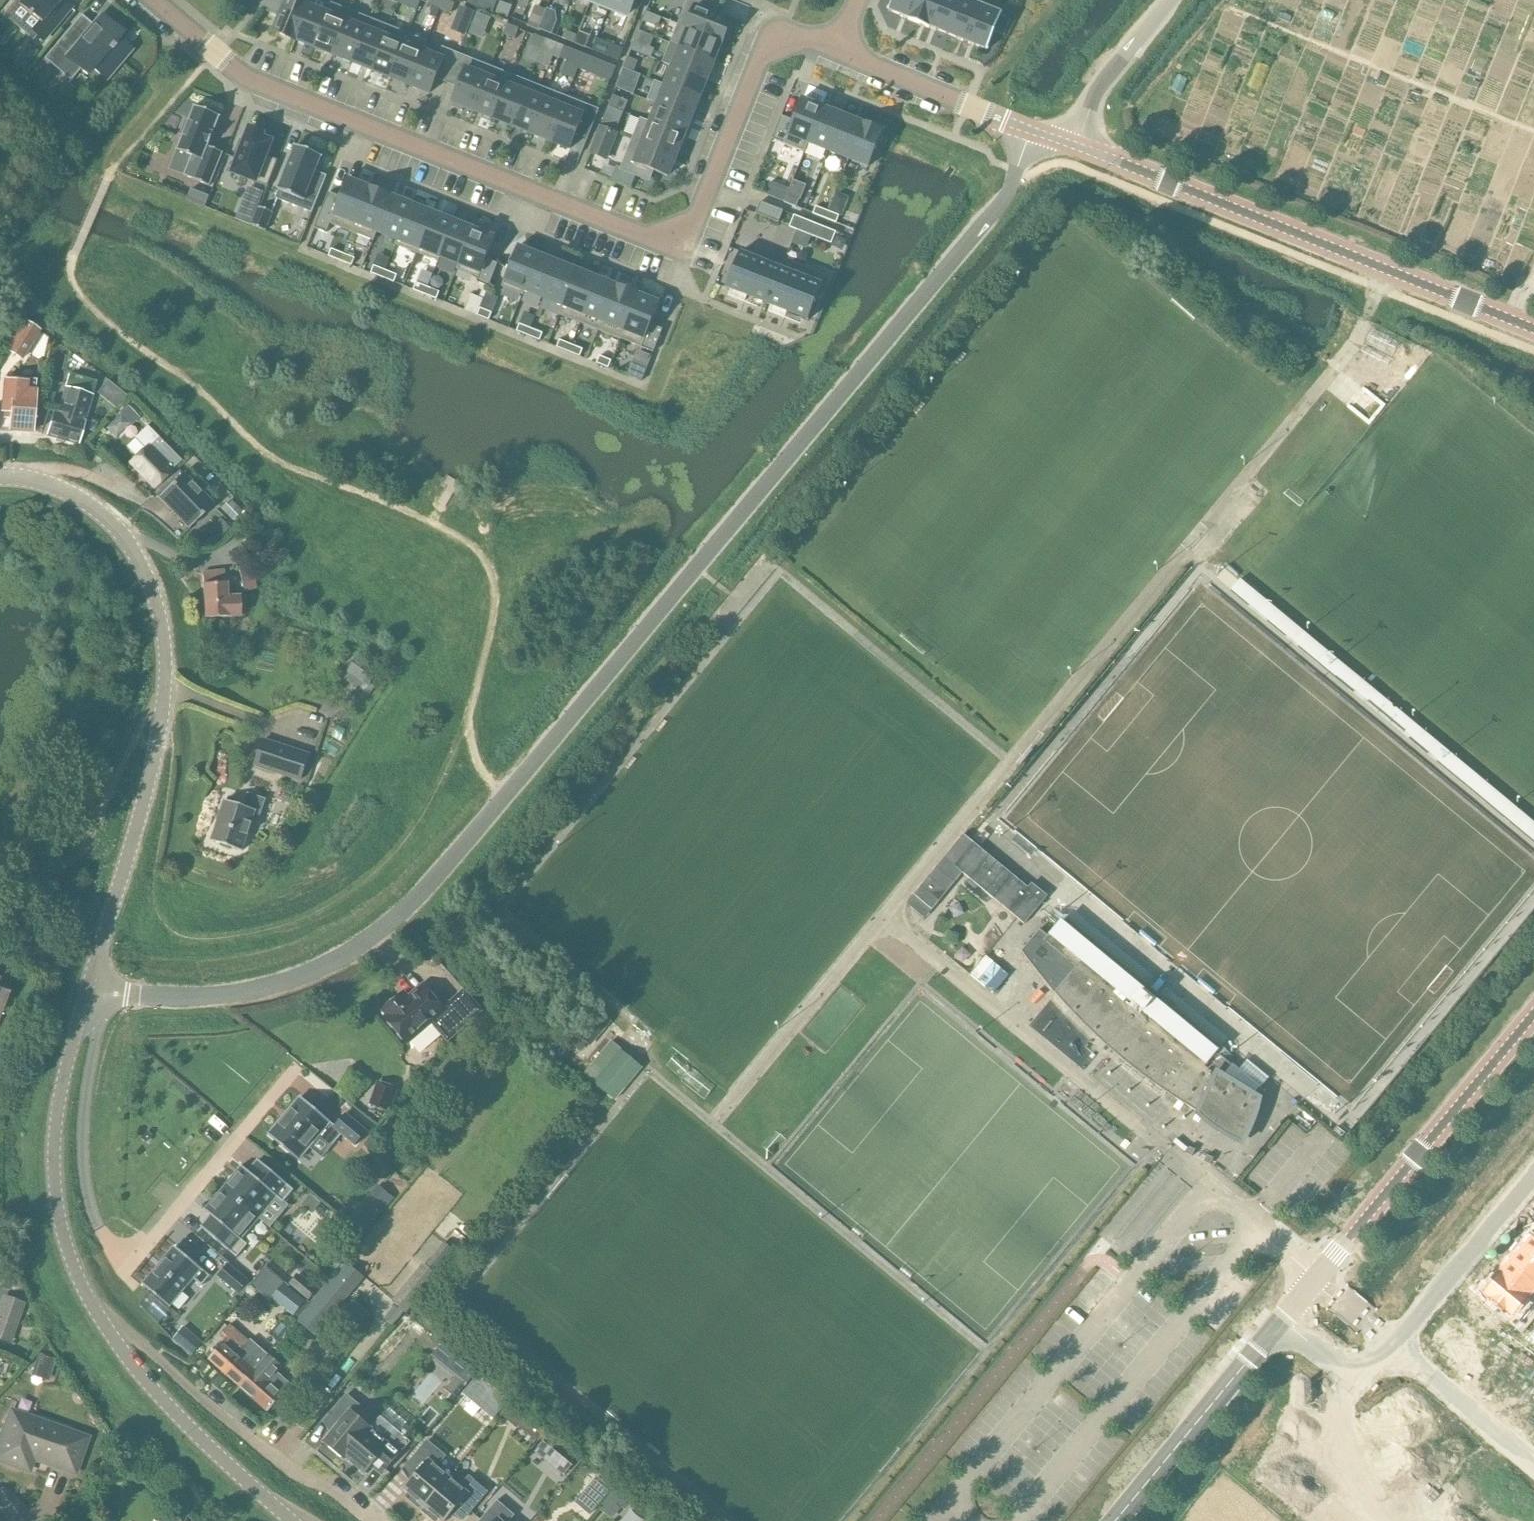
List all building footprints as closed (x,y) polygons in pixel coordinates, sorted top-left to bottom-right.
[(19,5),(40,22),(32,31),(43,41),(72,7),(63,0),(24,0),(19,5)] [(262,8),(281,16),(275,32),(296,41),(297,40),(310,7),(310,6),(296,0),(269,0),(262,8)] [(444,0),(430,0),(429,4),(440,9),(444,0)] [(440,9),(451,14),(455,4),(444,0),(440,9)] [(482,10),(493,14),(498,0),(486,0),(482,10)] [(610,8),(628,15),(634,0),(613,0),(610,8)] [(722,42),(731,21),(714,15),(718,5),(705,0),(690,0),(680,25),(722,42)] [(890,10),(909,18),(917,0),(894,0),(890,10)] [(909,18),(929,26),(939,0),(917,0),(909,18)] [(929,26),(948,34),(962,0),(939,0),(929,26)] [(948,34),(968,41),(982,5),(969,0),(962,0),(948,34)] [(499,1),(495,14),(508,19),(512,6),(499,1)] [(651,1),(647,12),(658,16),(662,5),(651,1)] [(328,14),(315,47),(334,55),(347,22),(351,11),(341,7),(332,3),(328,14)] [(982,5),(968,41),(987,49),(1002,13),(982,5)] [(460,6),(450,31),(465,36),(475,12),(460,6)] [(310,7),(297,40),(315,47),(328,14),(310,7)] [(552,35),(558,21),(556,12),(547,9),(539,29),(552,35)] [(347,22),(334,55),(353,62),(366,29),(370,20),(370,18),(361,14),(351,11),(347,22)] [(644,20),(643,23),(654,27),(658,26),(661,18),(658,16),(647,12),(644,20)] [(122,34),(114,27),(101,16),(93,26),(81,16),(45,59),(71,81),(80,70),(87,76),(93,69),(106,81),(132,50),(119,39),(122,34)] [(366,29),(353,62),(372,70),(385,37),(388,27),(379,24),(370,20),(366,29)] [(504,35),(516,39),(519,29),(508,25),(504,35)] [(722,42),(680,25),(672,44),(714,61),(721,43),(722,43),(722,42)] [(385,37),(372,70),(391,77),(404,44),(407,35),(398,31),(388,27),(385,37)] [(562,38),(574,43),(577,35),(565,30),(562,38)] [(648,35),(639,31),(634,42),(644,46),(648,35)] [(586,48),(591,37),(579,32),(575,44),(586,48)] [(404,44),(391,77),(410,85),(423,52),(425,47),(426,43),(418,39),(407,35),(404,44)] [(542,49),(545,40),(534,36),(531,45),(542,49)] [(542,49),(536,63),(549,68),(553,57),(560,59),(560,58),(564,47),(557,44),(545,40),(542,49)] [(714,61),(672,44),(664,63),(673,67),(707,80),(714,61)] [(618,61),(623,50),(612,45),(607,56),(618,61)] [(423,52),(410,85),(431,93),(437,78),(448,82),(458,56),(443,50),(440,59),(435,57),(423,52)] [(580,64),(584,55),(572,51),(569,60),(580,64)] [(595,60),(584,55),(580,64),(591,69),(595,60)] [(458,56),(448,82),(459,86),(453,102),(474,110),(491,68),(474,62),(458,56)] [(624,69),(633,72),(638,61),(628,58),(624,69)] [(707,80),(673,67),(666,85),(699,99),(707,80)] [(491,68),(474,110),(493,118),(509,76),(500,72),(491,68)] [(633,72),(624,69),(620,80),(629,84),(633,72)] [(509,76),(493,118),(512,125),(525,92),(528,83),(519,80),(510,76),(509,76)] [(525,92),(512,125),(531,133),(547,91),(546,91),(537,87),(528,83),(525,92)] [(699,99),(666,85),(658,104),(692,118),(699,99)] [(547,91),(531,133),(550,141),(566,99),(557,95),(547,91)] [(614,96),(609,107),(618,111),(623,99),(614,96)] [(566,99),(550,141),(571,149),(576,134),(588,139),(591,132),(599,111),(587,107),(577,103),(567,99),(566,99)] [(782,116),(773,139),(804,152),(822,107),(802,99),(793,121),(782,116)] [(692,118),(658,104),(651,123),(642,119),(642,120),(684,137),(692,118)] [(183,136),(178,150),(192,155),(184,175),(195,180),(210,186),(223,153),(208,147),(220,116),(196,106),(190,121),(186,119),(180,135),(183,136)] [(618,111),(609,107),(604,118),(614,122),(618,111)] [(822,107),(804,152),(805,152),(809,143),(828,151),(842,115),(822,107)] [(842,115),(828,151),(849,159),(863,123),(842,115)] [(684,137),(642,120),(634,139),(676,156),(684,137)] [(863,123),(849,159),(869,167),(883,131),(863,123)] [(238,155),(230,173),(257,184),(258,182),(268,186),(278,160),(268,157),(275,140),(265,136),(267,132),(249,125),(244,139),(239,138),(233,153),(238,155)] [(602,127),(591,153),(606,159),(617,133),(602,127)] [(617,166),(611,180),(631,188),(636,175),(649,180),(652,170),(668,177),(676,156),(634,139),(622,169),(617,166)] [(279,191),(276,198),(312,212),(327,176),(317,172),(323,157),(296,146),(278,190),(279,191)] [(351,232),(369,188),(347,179),(340,197),(329,192),(315,228),(327,233),(331,224),(351,232)] [(353,233),(349,243),(354,245),(358,235),(372,241),(390,196),(369,188),(351,232),(353,233)] [(191,189),(187,200),(205,207),(209,196),(191,189)] [(835,192),(828,211),(842,217),(849,198),(835,192)] [(787,195),(785,203),(796,207),(799,200),(787,195)] [(390,196),(372,241),(374,241),(377,232),(397,240),(411,204),(390,196)] [(760,202),(756,214),(779,223),(783,211),(760,202)] [(397,240),(395,245),(416,253),(432,213),(411,204),(397,240)] [(816,207),(813,214),(825,219),(828,211),(816,207)] [(261,209),(254,225),(265,229),(272,213),(261,209)] [(828,211),(825,219),(836,223),(839,216),(828,211)] [(435,264),(452,222),(433,214),(416,256),(435,264)] [(794,215),(790,227),(797,230),(801,218),(794,215)] [(801,218),(797,230),(804,233),(804,232),(807,224),(808,221),(801,218)] [(453,221),(437,261),(439,262),(441,258),(458,265),(457,269),(458,270),(474,229),(453,221)] [(804,232),(804,233),(811,236),(815,224),(808,221),(807,224),(804,232)] [(815,224),(811,236),(818,238),(822,227),(815,224)] [(822,227),(818,238),(825,241),(829,229),(822,227)] [(474,229),(458,270),(479,278),(477,282),(489,287),(498,264),(487,259),(495,238),(474,229)] [(829,229),(825,241),(832,244),(836,232),(829,229)] [(522,295),(538,255),(518,246),(502,287),(522,295)] [(332,249),(329,257),(341,261),(344,254),(332,249)] [(740,252),(726,288),(809,320),(826,276),(784,259),(781,268),(740,252)] [(344,254),(341,261),(352,266),(355,259),(344,254)] [(544,298),(558,262),(538,255),(522,295),(523,295),(525,291),(544,298)] [(559,263),(544,299),(563,306),(559,315),(561,316),(579,271),(559,263)] [(374,266),(371,273),(383,278),(386,271),(374,266)] [(386,271),(383,278),(395,283),(397,275),(386,271)] [(579,271),(561,316),(581,324),(599,279),(579,271)] [(599,279),(581,324),(602,332),(619,287),(599,279)] [(417,283),(414,290),(425,295),(428,288),(417,283)] [(619,287),(602,332),(622,340),(640,295),(619,287)] [(428,288),(425,295),(437,300),(440,292),(428,288)] [(640,295),(622,340),(654,352),(663,329),(651,325),(660,303),(640,295)] [(480,308),(477,316),(489,321),(492,313),(480,308)] [(23,320),(5,351),(23,362),(41,331),(23,320)] [(520,324),(517,332),(528,336),(531,329),(520,324)] [(531,329),(528,336),(540,341),(543,334),(531,329)] [(560,340),(557,348),(569,352),(572,345),(560,340)] [(572,345),(569,352),(580,357),(583,350),(572,345)] [(48,349),(45,365),(62,369),(65,352),(48,349)] [(600,356),(597,364),(609,368),(612,361),(600,356)] [(54,413),(48,436),(78,444),(88,411),(96,382),(70,374),(58,414),(54,413)] [(33,412),(35,390),(28,389),(28,382),(2,380),(0,409),(0,413),(11,414),(10,430),(32,432),(33,412)] [(35,405),(34,424),(44,427),(49,409),(35,405)] [(128,407),(120,415),(129,424),(131,427),(139,419),(128,407)] [(87,420),(85,430),(95,432),(97,423),(87,420)] [(131,463),(154,487),(170,472),(169,472),(181,461),(158,438),(147,449),(146,448),(131,463)] [(183,474),(158,497),(189,529),(213,506),(183,474)] [(230,500),(220,509),(232,521),(241,512),(230,500)] [(220,517),(205,532),(215,543),(230,528),(220,517)] [(249,564),(238,566),(243,594),(255,591),(249,564)] [(205,619),(210,618),(225,617),(239,616),(238,597),(226,597),(225,584),(224,571),(223,572),(203,573),(205,619)] [(348,672),(369,686),(380,670),(357,656),(348,672)] [(659,732),(667,723),(664,720),(656,729),(659,732)] [(264,740),(260,750),(272,753),(267,769),(301,780),(309,755),(264,740)] [(629,769),(637,760),(633,757),(625,766),(629,769)] [(225,801),(212,841),(242,851),(254,814),(259,816),(265,800),(247,795),(243,807),(225,801)] [(963,834),(913,894),(931,910),(962,873),(1017,918),(1024,924),(1048,896),(1032,883),(1029,888),(969,839),(963,834)] [(931,910),(913,894),(905,904),(924,919),(931,910)] [(1040,929),(1022,951),(1055,993),(1076,1016),(1098,1038),(1122,1059),(1147,1078),(1172,1096),(1199,1112),(1206,1116),(1213,1120),(1220,1124),(1227,1128),(1234,1131),(1242,1135),(1259,1097),(1262,1090),(1261,1088),(1239,1070),(1060,922),(1048,936),(1040,929)] [(1155,947),(1158,943),(1143,930),(1139,934),(1155,947)] [(11,980),(10,980),(0,977),(0,1012),(11,980)] [(1213,995),(1217,990),(1201,978),(1198,982),(1213,995)] [(407,1043),(446,1011),(424,985),(408,998),(404,993),(384,1010),(388,1015),(386,1018),(407,1043)] [(592,1005),(571,1030),(573,1032),(588,1044),(591,1047),(612,1022),(592,1005)] [(621,1049),(594,1082),(616,1101),(643,1068),(621,1049)] [(377,1079),(369,1103),(390,1111),(399,1086),(377,1079)] [(301,1097),(269,1135),(299,1161),(300,1159),(299,1159),(320,1134),(334,1145),(342,1134),(356,1146),(367,1132),(346,1114),(335,1126),(301,1097)] [(1379,1133),(1387,1139),(1394,1131),(1386,1125),(1379,1133)] [(148,1131),(141,1139),(146,1143),(153,1135),(148,1131)] [(1177,1139),(1174,1142),(1185,1152),(1188,1149),(1177,1139)] [(1189,1147),(1186,1154),(1193,1157),(1196,1150),(1189,1147)] [(1204,1162),(1211,1165),(1214,1158),(1207,1155),(1204,1162)] [(243,1166),(224,1189),(258,1218),(276,1197),(283,1203),(294,1190),(259,1160),(258,1162),(259,1162),(250,1172),(243,1166)] [(343,1205),(368,1223),(389,1193),(366,1176),(343,1205)] [(203,1227),(202,1228),(237,1258),(248,1245),(241,1239),(258,1218),(224,1189),(205,1211),(212,1217),(204,1227),(203,1227)] [(310,1195),(301,1205),(311,1214),(320,1203),(310,1195)] [(308,1230),(314,1235),(320,1228),(314,1223),(308,1230)] [(862,1240),(865,1236),(855,1229),(852,1232),(862,1240)] [(1521,1249),(1533,1261),(1533,1238),(1531,1236),(1521,1249)] [(300,1241),(291,1252),(307,1266),(317,1254),(307,1245),(306,1246),(300,1241)] [(424,1263),(392,1301),(406,1313),(450,1262),(458,1253),(445,1243),(427,1265),(424,1263)] [(175,1247),(143,1285),(169,1307),(170,1306),(170,1305),(193,1278),(202,1286),(210,1276),(175,1247)] [(1510,1262),(1533,1282),(1533,1261),(1521,1249),(1510,1262)] [(1498,1275),(1533,1304),(1533,1303),(1529,1299),(1533,1292),(1533,1282),(1510,1262),(1500,1274),(1499,1274),(1498,1275)] [(227,1265),(217,1277),(237,1294),(247,1282),(227,1265)] [(913,1276),(903,1268),(900,1272),(910,1280),(913,1276)] [(298,1274),(289,1284),(309,1301),(318,1290),(298,1274)] [(1484,1292),(1492,1298),(1490,1301),(1505,1313),(1506,1311),(1514,1317),(1522,1323),(1533,1309),(1533,1304),(1498,1275),(1491,1283),(1484,1292)] [(304,1300),(289,1289),(281,1282),(272,1295),(293,1312),(304,1300)] [(299,1318),(313,1329),(317,1331),(327,1319),(324,1316),(335,1302),(321,1291),(299,1318)] [(0,1302),(0,1340),(12,1344),(26,1302),(3,1295),(0,1302)] [(400,1320),(367,1360),(382,1372),(415,1331),(400,1320)] [(227,1338),(209,1359),(232,1379),(239,1386),(259,1361),(259,1358),(262,1361),(268,1354),(251,1339),(249,1341),(246,1339),(230,1325),(222,1334),(227,1338)] [(184,1326),(173,1339),(191,1356),(203,1343),(184,1326)] [(259,1361),(239,1386),(269,1412),(283,1395),(292,1385),(277,1372),(283,1366),(269,1354),(268,1354),(262,1361),(259,1358),(259,1361)] [(39,1355),(32,1375),(50,1381),(56,1361),(39,1355)] [(468,1384),(457,1375),(445,1389),(456,1398),(464,1389),(468,1384)] [(491,1384),(478,1400),(499,1417),(512,1401),(491,1384)] [(464,1389),(456,1398),(452,1403),(463,1412),(474,1398),(464,1389)] [(331,1434),(324,1442),(344,1459),(371,1427),(359,1417),(365,1410),(347,1395),(326,1419),(336,1428),(331,1434)] [(513,1404),(503,1416),(517,1427),(518,1426),(527,1415),(513,1404)] [(622,1421),(609,1410),(606,1414),(619,1424),(622,1421)] [(3,1439),(0,1447),(0,1459),(3,1460),(5,1464),(18,1469),(22,1467),(28,1469),(33,1455),(41,1451),(52,1455),(49,1463),(74,1472),(86,1439),(12,1413),(3,1439)] [(527,1415),(518,1426),(519,1427),(535,1440),(536,1441),(546,1430),(527,1415)] [(371,1427),(344,1459),(345,1460),(346,1458),(366,1475),(371,1468),(377,1462),(386,1470),(398,1456),(410,1442),(399,1433),(390,1425),(380,1416),(371,1427)] [(548,1435),(536,1449),(548,1459),(560,1445),(548,1435)] [(424,1506),(449,1477),(437,1467),(446,1456),(428,1441),(405,1468),(415,1476),(404,1489),(409,1493),(406,1497),(419,1508),(422,1504),(424,1506)] [(659,1458),(662,1453),(650,1443),(646,1447),(659,1458)] [(424,1506),(426,1508),(423,1511),(435,1520),(437,1520),(439,1519),(442,1520),(446,1520),(455,1510),(465,1518),(488,1492),(470,1477),(461,1487),(449,1477),(424,1506)] [(621,1509),(626,1503),(616,1494),(607,1505),(613,1510),(621,1509)] [(515,1515),(497,1500),(480,1520),(511,1520),(515,1515)] [(164,1520),(183,1520),(186,1515),(169,1509),(164,1520)]
